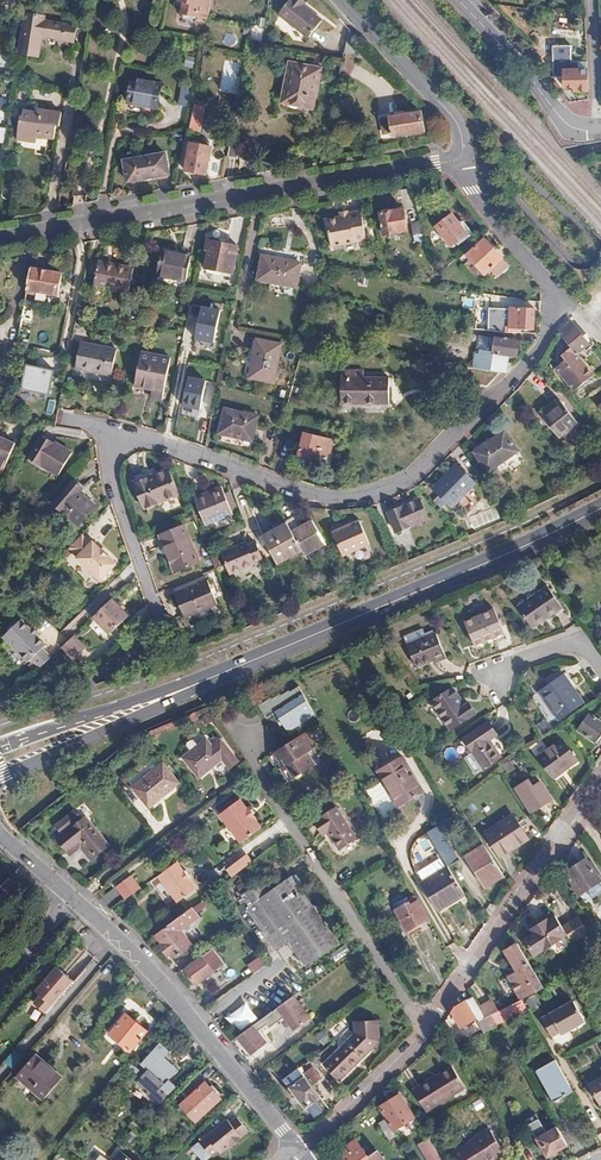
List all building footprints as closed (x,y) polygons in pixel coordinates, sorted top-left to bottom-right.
[(215,0),(182,0),(181,5),(187,6),(186,9),(185,17),(211,23),(215,0)] [(260,0),(247,0),(245,6),(258,9),(260,0)] [(308,10),(311,6),(302,0),(300,0),(298,3),(296,2),(282,20),(314,42),(327,24),(308,10)] [(50,13),(30,10),(23,47),(43,51),(46,35),(80,41),(82,26),(49,19),(50,13)] [(557,14),(555,24),(574,28),(576,18),(557,14)] [(554,53),(570,52),(570,45),(554,45),(554,53)] [(184,66),(193,68),(195,57),(186,55),(184,66)] [(316,108),(324,67),(292,61),(286,95),(307,99),(305,106),(316,108)] [(553,61),(553,72),(553,78),(564,79),(563,89),(574,89),(574,92),(576,92),(576,96),(579,96),(580,92),(588,93),(587,72),(577,71),(577,63),(553,61)] [(586,64),(577,63),(577,71),(587,72),(586,64)] [(162,112),(167,89),(138,83),(134,107),(162,112)] [(191,106),(194,88),(181,86),(179,105),(191,106)] [(305,106),(307,99),(286,95),(285,104),(305,108),(305,106)] [(191,126),(200,128),(204,104),(195,102),(191,126)] [(64,127),(66,113),(42,108),(42,111),(27,108),(26,115),(22,114),(18,136),(37,140),(38,135),(57,139),(59,126),(64,127)] [(425,132),(422,111),(383,115),(384,131),(392,130),(393,135),(425,132)] [(208,176),(213,148),(192,144),(188,172),(208,176)] [(242,164),(245,147),(233,145),(229,161),(242,164)] [(169,175),(165,155),(135,160),(139,180),(169,175)] [(409,232),(404,210),(381,215),(386,236),(409,232)] [(349,212),(339,213),(340,220),(350,218),(349,215),(349,212)] [(460,246),(474,232),(456,212),(441,226),(460,246)] [(350,218),(340,220),(325,222),(330,248),(366,242),(361,213),(349,215),(350,218)] [(522,227),(527,223),(519,214),(514,218),(522,227)] [(430,244),(422,222),(412,226),(420,248),(430,244)] [(488,274),(505,258),(486,239),(469,255),(488,274)] [(231,275),(236,248),(205,242),(203,251),(208,252),(204,270),(231,275)] [(159,250),(154,276),(185,282),(190,256),(159,250)] [(298,289),(301,267),(284,264),(284,261),(262,257),(258,282),(298,289)] [(131,291),(135,268),(99,261),(94,285),(131,291)] [(33,302),(33,305),(51,308),(56,274),(36,271),(35,274),(27,273),(23,300),(33,302)] [(480,303),(504,307),(506,297),(481,293),(480,303)] [(462,308),(475,309),(475,298),(463,297),(462,308)] [(504,333),(518,334),(519,328),(535,330),(537,302),(521,301),(521,304),(510,304),(509,320),(481,317),(480,331),(504,333)] [(226,310),(203,305),(196,340),(219,345),(226,310)] [(27,331),(31,310),(22,308),(19,330),(27,331)] [(574,324),(570,328),(567,324),(555,333),(567,347),(573,354),(576,352),(589,342),(574,324)] [(477,336),(475,348),(479,348),(494,351),(496,340),(477,336)] [(496,340),(494,351),(490,370),(501,371),(508,372),(510,356),(520,357),(522,342),(496,337),(496,340)] [(252,382),(274,386),(282,347),(257,342),(253,363),(255,363),(252,382)] [(571,391),(593,374),(576,352),(573,354),(567,347),(557,356),(562,361),(553,368),(571,391)] [(54,367),(56,351),(35,348),(33,364),(54,367)] [(494,351),(479,348),(479,353),(474,353),(472,367),(490,370),(494,351)] [(116,381),(120,357),(84,352),(81,376),(116,381)] [(137,393),(154,396),(153,404),(164,406),(172,364),(143,359),(137,393)] [(56,371),(27,366),(23,388),(51,394),(56,371)] [(467,382),(489,385),(501,371),(490,370),(472,367),(468,366),(467,382)] [(341,405),(347,406),(389,404),(387,377),(362,380),(361,372),(339,374),(341,405)] [(209,382),(188,378),(183,406),(203,410),(209,382)] [(561,440),(580,425),(565,405),(546,421),(561,440)] [(207,450),(213,416),(199,413),(197,422),(206,424),(201,448),(207,450)] [(225,413),(220,439),(236,443),(237,441),(254,445),(260,420),(225,413)] [(326,462),(332,441),(305,433),(299,454),(326,462)] [(61,478),(75,456),(46,437),(31,459),(61,478)] [(522,458),(509,439),(478,460),(492,479),(522,458)] [(3,473),(15,447),(0,440),(0,471),(3,473)] [(483,489),(463,471),(440,496),(459,514),(483,489)] [(145,510),(179,496),(169,472),(135,485),(145,510)] [(570,479),(566,472),(557,478),(562,484),(570,479)] [(85,494),(76,486),(56,508),(80,531),(97,512),(82,498),(85,494)] [(224,490),(197,501),(207,527),(234,516),(224,490)] [(167,510),(181,504),(178,497),(164,503),(167,510)] [(434,525),(427,506),(395,516),(402,536),(434,525)] [(307,556),(310,561),(331,549),(318,527),(306,533),(300,521),(291,526),(292,528),(307,556)] [(357,530),(365,525),(362,521),(354,525),(357,530)] [(354,525),(353,524),(344,529),(361,556),(385,542),(372,522),(365,525),(357,530),(354,525)] [(307,556),(292,528),(267,541),(281,569),(307,556)] [(176,575),(200,565),(185,529),(161,538),(176,575)] [(96,540),(94,542),(86,534),(75,545),(83,554),(81,555),(104,578),(119,563),(96,540)] [(263,561),(256,545),(249,548),(247,545),(223,555),(232,576),(256,566),(255,564),(263,561)] [(220,607),(209,583),(176,598),(186,621),(220,607)] [(568,614),(553,592),(522,613),(537,634),(568,614)] [(115,627),(133,610),(117,594),(99,611),(115,627)] [(48,661),(58,651),(49,642),(53,639),(43,629),(46,626),(39,619),(37,622),(28,613),(10,630),(35,656),(38,652),(48,661)] [(470,628),(479,652),(510,639),(501,617),(470,628)] [(81,652),(91,643),(79,630),(69,640),(81,652)] [(452,663),(442,639),(412,651),(420,672),(438,664),(440,668),(452,663)] [(564,677),(540,693),(561,722),(585,705),(564,677)] [(277,700),(276,699),(265,705),(272,718),(280,714),(291,734),(320,719),(304,690),(295,695),(294,693),(285,698),(284,696),(277,700)] [(478,720),(471,710),(467,713),(454,695),(433,709),(452,737),(478,720)] [(587,718),(577,733),(597,746),(600,740),(600,727),(587,718)] [(319,728),(309,733),(315,743),(324,738),(319,728)] [(499,741),(491,729),(466,745),(485,775),(502,764),(491,746),(499,741)] [(289,747),(272,756),(278,767),(284,763),(287,768),(283,770),(290,783),(305,775),(307,779),(313,776),(311,773),(316,770),(308,757),(317,752),(308,737),(289,747)] [(228,771),(238,764),(220,742),(211,749),(204,741),(182,759),(198,780),(221,762),(228,771)] [(538,756),(547,749),(541,741),(532,748),(538,756)] [(535,760),(552,782),(577,764),(560,742),(535,760)] [(249,771),(244,762),(229,774),(235,781),(249,771)] [(425,798),(404,763),(380,777),(391,795),(396,792),(406,809),(425,798)] [(178,785),(161,765),(132,789),(148,809),(178,785)] [(534,816),(554,803),(539,780),(519,793),(534,816)] [(237,797),(217,812),(238,841),(259,825),(251,816),(253,814),(246,804),(244,806),(237,797)] [(360,840),(342,809),(310,826),(319,841),(332,834),(341,851),(360,840)] [(528,843),(511,816),(481,836),(498,862),(528,843)] [(68,857),(82,846),(92,858),(106,847),(83,818),(54,840),(68,857)] [(463,859),(484,893),(503,882),(482,848),(463,859)] [(245,861),(239,854),(221,869),(226,876),(245,861)] [(596,886),(581,861),(559,875),(574,899),(596,886)] [(173,864),(155,878),(174,904),(192,890),(173,864)] [(422,886),(439,914),(465,898),(448,870),(422,886)] [(128,878),(114,890),(123,902),(138,891),(128,878)] [(307,971),(345,944),(321,908),(315,912),(294,881),(285,887),(281,880),(270,888),(267,883),(245,897),(253,909),(247,912),(278,955),(290,947),(307,971)] [(0,897),(0,898),(7,905),(20,891),(13,884),(0,897)] [(404,936),(427,924),(415,901),(392,913),(404,936)] [(189,950),(177,933),(194,919),(188,910),(154,937),(160,946),(157,948),(165,959),(169,956),(173,961),(189,950)] [(532,932),(535,936),(526,941),(535,957),(562,942),(550,921),(532,932)] [(509,975),(503,979),(517,1004),(539,993),(512,948),(498,957),(509,975)] [(264,964),(259,956),(244,967),(250,974),(264,964)] [(223,971),(212,957),(185,976),(196,991),(223,971)] [(35,1010),(46,1020),(74,988),(58,973),(36,998),(42,1002),(35,1010)] [(144,988),(134,978),(123,992),(133,1000),(144,988)] [(293,1034),(308,1022),(293,999),(236,1041),(251,1061),(265,1050),(255,1035),(264,1028),(268,1033),(284,1022),(293,1034)] [(446,1016),(456,1035),(495,1015),(489,1002),(473,1010),(468,1000),(449,1011),(446,1016)] [(249,1004),(227,1015),(236,1031),(257,1020),(249,1004)] [(588,1024),(577,1005),(545,1023),(554,1039),(563,1034),(564,1037),(588,1024)] [(129,1057),(145,1036),(124,1018),(106,1039),(129,1057)] [(335,1086),(378,1047),(377,1024),(352,1026),(352,1037),(319,1067),(335,1086)] [(170,1053),(160,1044),(141,1066),(147,1072),(137,1084),(144,1091),(148,1090),(149,1097),(157,1104),(168,1093),(169,1094),(176,1086),(169,1080),(176,1073),(163,1060),(170,1053)] [(45,1103),(63,1082),(36,1059),(18,1080),(45,1103)] [(570,1095),(552,1063),(531,1074),(548,1107),(570,1095)] [(461,1091),(449,1069),(408,1093),(421,1115),(461,1091)] [(321,1103),(300,1074),(284,1086),(306,1115),(321,1103)] [(205,1084),(179,1106),(194,1123),(219,1101),(205,1084)] [(388,1136),(410,1121),(395,1098),(374,1111),(388,1136)] [(228,1123),(201,1144),(212,1157),(219,1152),(221,1155),(232,1147),(234,1149),(242,1143),(242,1142),(242,1140),(241,1140),(248,1134),(238,1120),(231,1126),(228,1123)] [(537,1141),(548,1159),(567,1147),(557,1130),(537,1141)] [(426,1132),(417,1138),(431,1159),(443,1159),(426,1132)] [(494,1133),(456,1156),(458,1159),(497,1159),(498,1159),(498,1156),(505,1153),(494,1133)] [(351,1144),(331,1158),(332,1159),(362,1159),(351,1144)]
